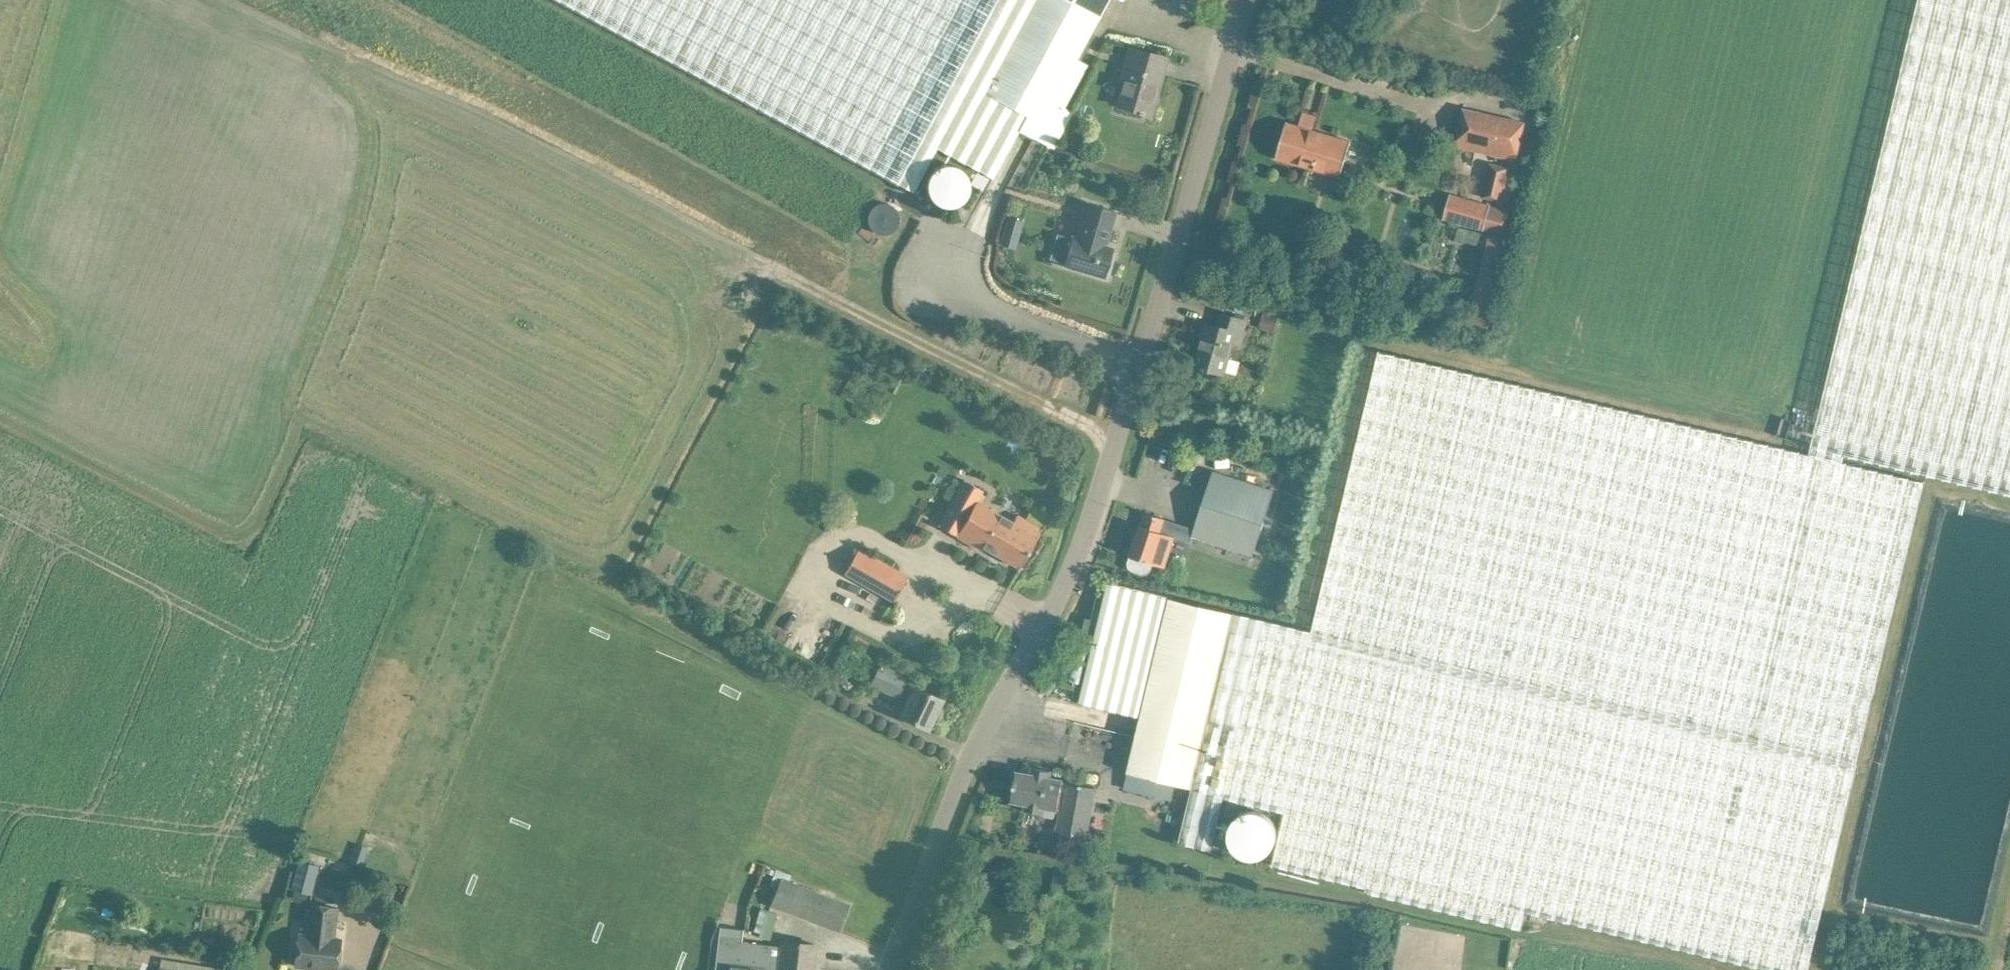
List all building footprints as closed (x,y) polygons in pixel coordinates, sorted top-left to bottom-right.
[(913,191),(936,147),(992,177),(993,177),(1018,130),(1034,138),(1053,102),(1063,108),(1087,64),(1076,59),(1099,17),(1108,0),(559,0),(913,191)] [(1772,969),(1808,969),(1925,482),(1841,462),(1843,454),(2009,494),(2009,0),(1917,0),(1808,455),(1380,351),(1312,632),(1108,583),(1079,702),(1141,717),(1124,788),(1156,796),(1159,780),(1192,788),(1179,842),(1211,850),(1224,797),(1285,812),(1272,865),(1365,887),(1365,891),(1521,928),(1525,911),(1772,969)] [(1151,115),(1159,89),(1157,88),(1165,58),(1168,59),(1168,58),(1129,47),(1119,79),(1124,81),(1117,105),(1138,111),(1138,113),(1142,114),(1142,113),(1151,115)] [(1455,146),(1516,160),(1524,123),(1466,109),(1465,113),(1467,113),(1464,126),(1460,125),(1455,146)] [(1276,157),(1340,177),(1351,141),(1287,122),(1276,157)] [(1450,194),(1443,218),(1483,229),(1484,229),(1489,208),(1490,206),(1450,194)] [(1072,236),(1064,265),(1104,277),(1106,273),(1109,274),(1113,260),(1110,259),(1113,248),(1105,245),(1116,211),(1086,202),(1076,237),(1072,236)] [(1484,229),(1491,231),(1473,302),(1477,304),(1471,328),(1495,334),(1501,310),(1493,307),(1510,237),(1503,234),(1509,214),(1489,208),(1484,229)] [(1008,218),(1004,231),(1018,235),(1022,222),(1008,218)] [(1206,323),(1201,339),(1203,339),(1201,347),(1199,346),(1194,364),(1202,367),(1201,368),(1205,369),(1205,367),(1225,373),(1233,344),(1240,346),(1247,321),(1220,313),(1217,326),(1206,323)] [(1191,537),(1250,555),(1270,488),(1213,471),(1191,537)] [(964,479),(937,525),(972,545),(974,541),(1019,567),(1042,529),(1041,528),(1036,535),(977,501),(983,490),(964,479)] [(1165,519),(1164,518),(1145,512),(1141,526),(1140,525),(1140,526),(1136,528),(1133,536),(1135,540),(1130,556),(1131,556),(1129,563),(1129,567),(1132,570),(1144,574),(1148,573),(1151,570),(1153,563),(1165,567),(1170,551),(1164,549),(1169,535),(1160,532),(1165,519)] [(894,601),(908,577),(859,549),(845,573),(894,601)] [(909,699),(901,716),(928,729),(930,725),(932,726),(936,717),(934,716),(942,699),(904,681),(906,677),(880,665),(871,684),(897,696),(898,694),(909,699)] [(1054,673),(1044,686),(1051,692),(1062,679),(1054,673)] [(1094,796),(1096,788),(1078,784),(1071,783),(1063,782),(1063,780),(1054,778),(1050,778),(1052,771),(1033,767),(1032,774),(1017,771),(1015,785),(1012,785),(1010,797),(1012,797),(1012,801),(1026,804),(1025,810),(1043,814),(1045,807),(1060,810),(1056,833),(1087,838),(1094,796)] [(357,844),(350,863),(362,866),(368,847),(357,844)] [(301,861),(294,890),(309,894),(317,865),(301,861)] [(839,930),(849,904),(781,879),(771,905),(839,930)] [(325,969),(326,967),(334,968),(333,969),(337,969),(341,939),(333,938),(337,908),(310,904),(306,934),(299,933),(297,948),(293,948),(292,961),(295,962),(295,965),(325,969)] [(816,944),(781,940),(781,946),(742,941),(743,929),(719,926),(718,939),(714,969),(813,969),(816,944)]
